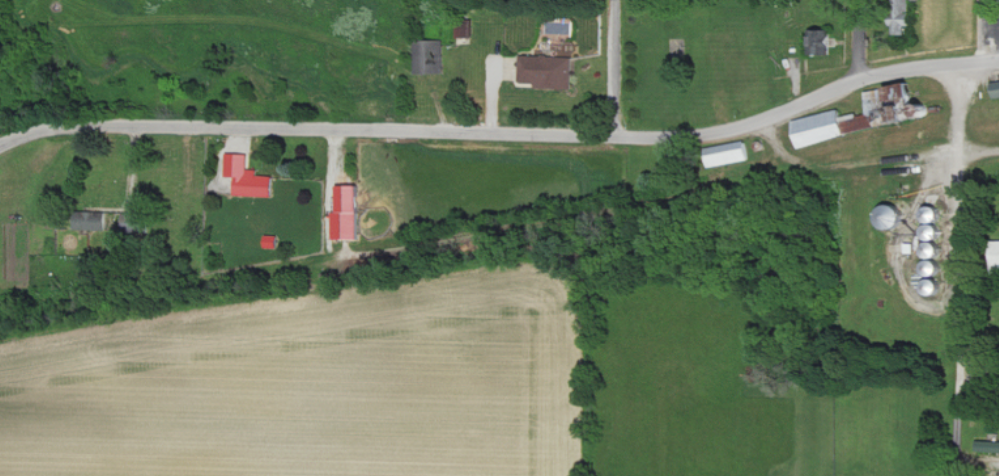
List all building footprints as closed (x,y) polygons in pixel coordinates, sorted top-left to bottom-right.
[(909,35),(909,26),(915,26),(914,1),(919,1),(919,0),(897,0),(897,35),(909,35)] [(835,55),(834,30),(813,31),(813,56),(835,55)] [(414,42),(414,75),(443,74),(442,41),(414,42)] [(539,84),(539,88),(573,89),(575,58),(522,56),(521,83),(539,84)] [(804,147),(850,135),(843,109),(797,121),(804,147)] [(751,161),(749,143),(709,147),(711,166),(751,161)] [(275,177),(259,176),(259,170),(250,169),(250,155),(228,154),(227,177),(237,177),(236,196),(274,197),(275,177)] [(337,240),(362,240),(362,187),(341,186),(341,213),(337,213),(337,240)] [(886,229),(908,230),(909,208),(888,206),(886,229)] [(933,237),(946,236),(945,208),(932,209),(933,237)] [(108,213),(79,212),(78,230),(107,231),(108,213)] [(123,233),(151,234),(152,214),(124,213),(123,233)] [(280,249),(280,236),(267,236),(267,249),(280,249)] [(947,258),(947,244),(932,244),(932,258),(947,258)] [(949,271),(939,259),(929,267),(938,279),(949,271)] [(944,281),(932,283),(934,296),(946,294),(944,281)] [(998,453),(998,442),(979,442),(979,452),(998,453)]
